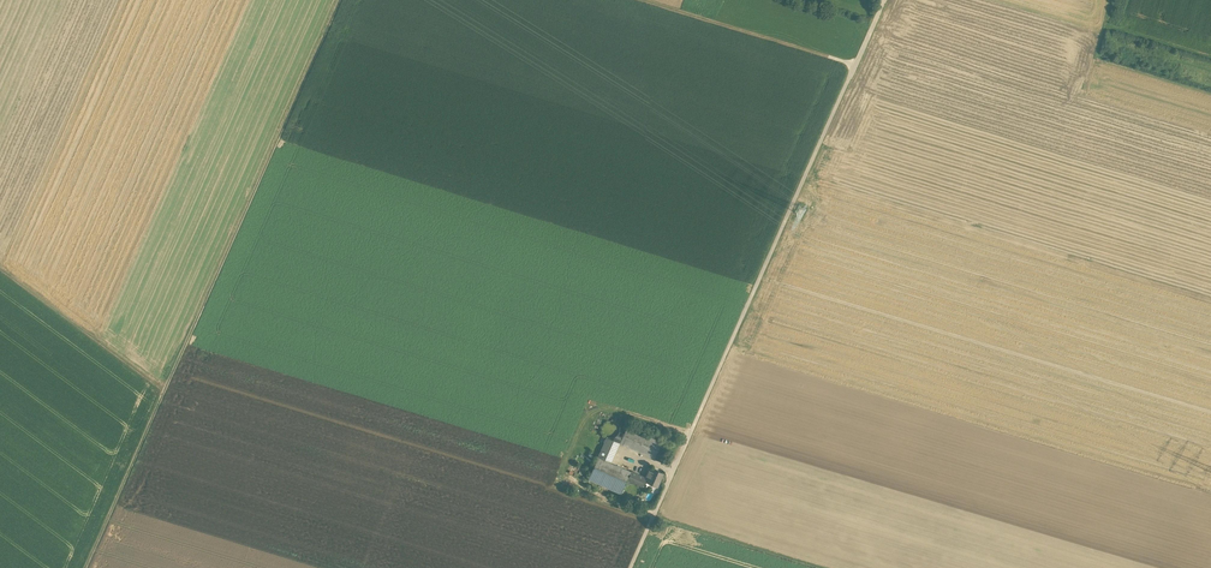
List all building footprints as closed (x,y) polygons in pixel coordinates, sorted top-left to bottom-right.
[(662,443),(627,427),(620,443),(619,444),(655,459),(662,443)] [(620,443),(606,437),(598,457),(611,463),(619,444),(620,443)] [(611,463),(598,457),(588,479),(621,494),(631,472),(611,463)] [(653,469),(650,467),(645,478),(644,481),(657,486),(663,473),(653,469)] [(645,478),(631,472),(628,480),(642,486),(644,481),(645,478)]
